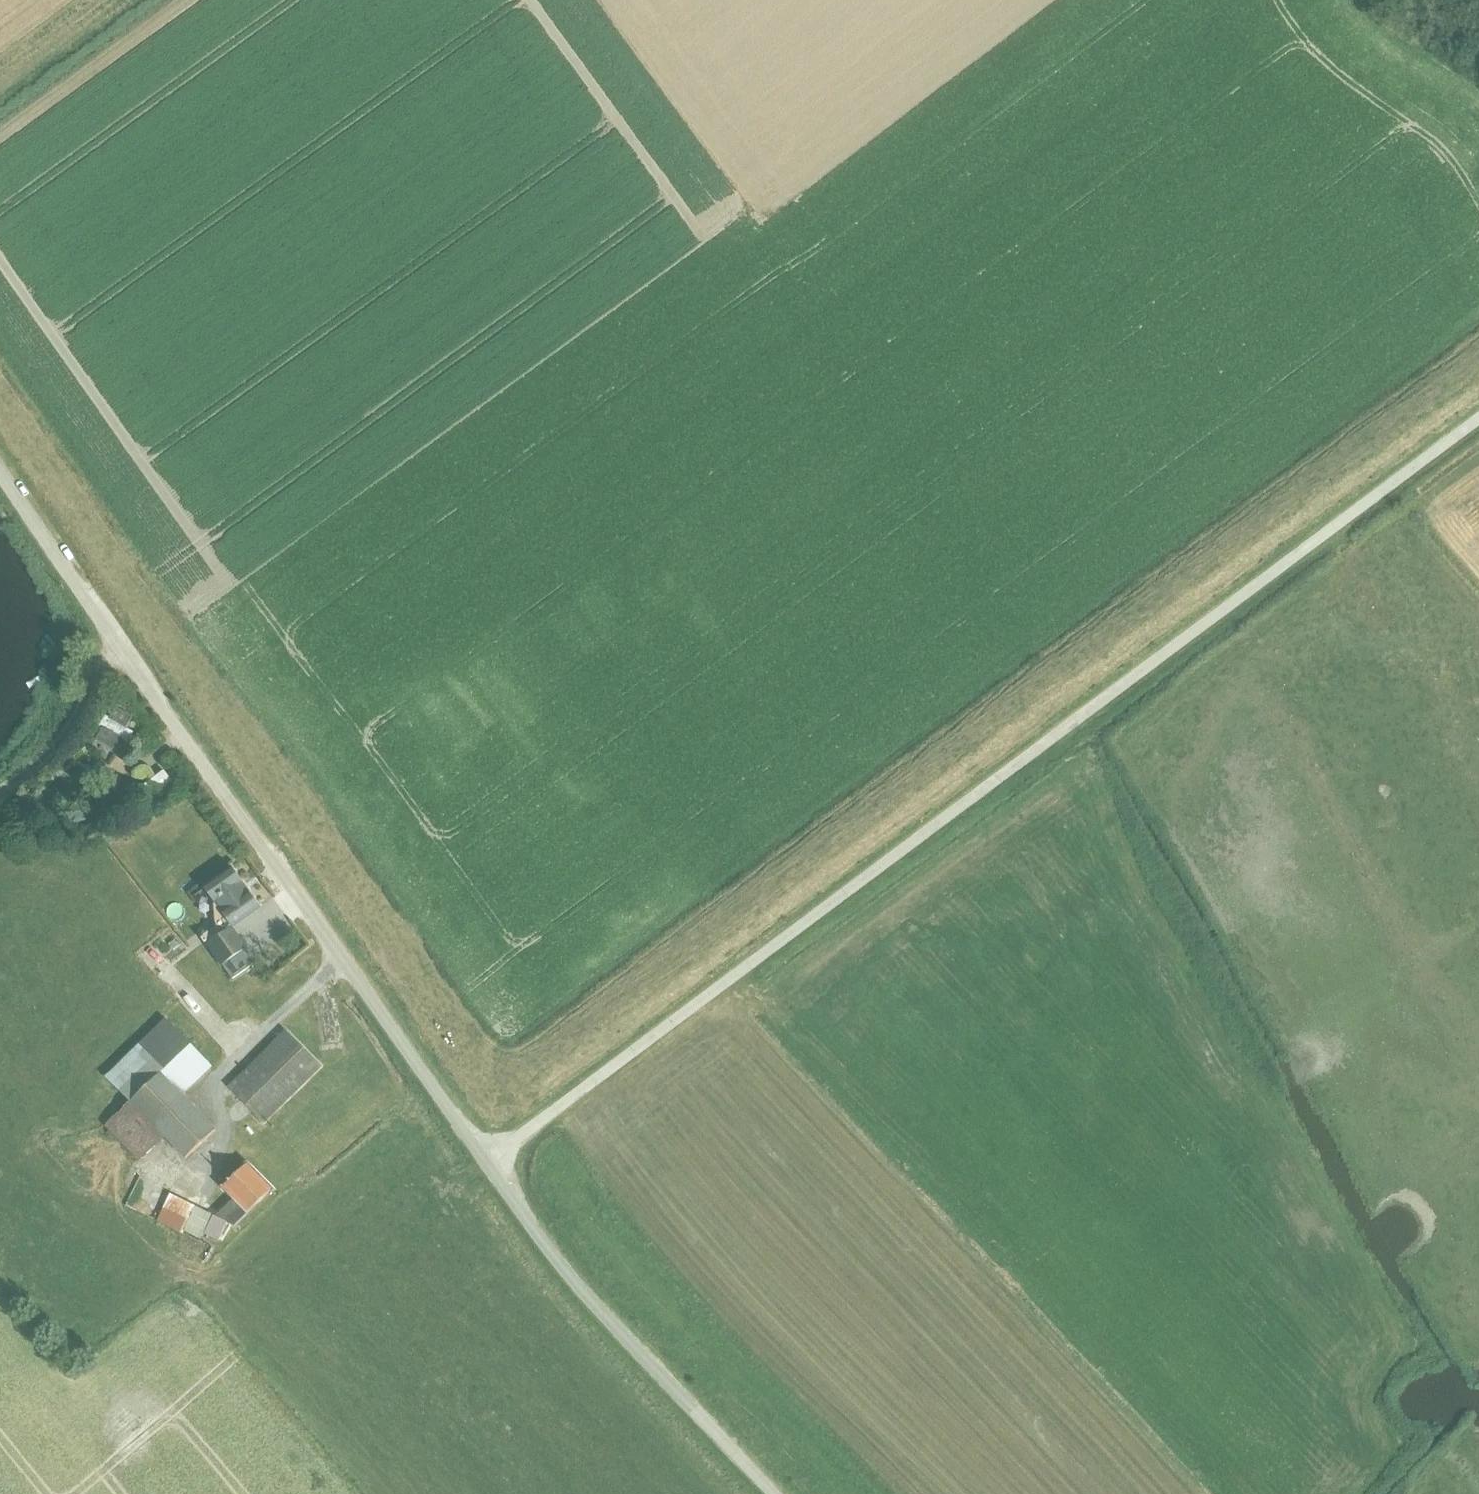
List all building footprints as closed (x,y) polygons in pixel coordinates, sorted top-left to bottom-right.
[(131,730),(103,715),(94,733),(121,748),(131,730)] [(166,788),(143,801),(153,819),(176,806),(166,788)] [(230,933),(259,911),(235,877),(205,898),(230,933)] [(201,961),(218,977),(232,963),(216,946),(201,961)] [(320,1066),(291,1032),(238,1079),(268,1113),(320,1066)] [(117,1092),(93,1114),(133,1158),(156,1137),(182,1165),(207,1142),(176,1107),(209,1077),(168,1033),(111,1086),(117,1092)] [(248,1176),(229,1189),(247,1215),(266,1202),(248,1176)] [(222,1219),(167,1202),(160,1225),(193,1236),(189,1250),(210,1257),(222,1219)]
